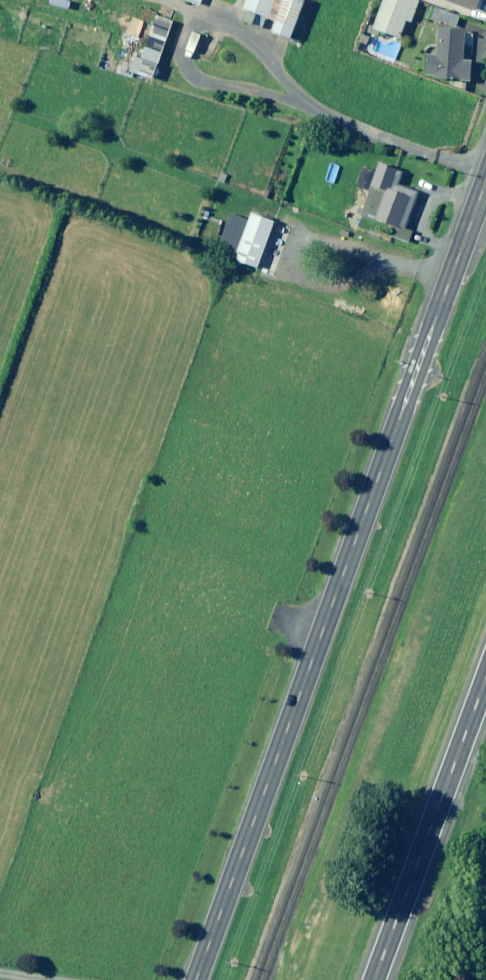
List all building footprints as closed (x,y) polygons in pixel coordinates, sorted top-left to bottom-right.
[(239,19),(265,29),(276,0),(247,0),(239,19)] [(292,39),(307,1),(303,0),(287,0),(274,32),(282,35),(277,48),(287,52),(292,39)] [(375,29),(402,38),(408,21),(413,23),(421,2),(416,0),(385,0),(375,29)] [(481,13),(485,0),(446,0),(481,13)] [(176,22),(158,15),(142,59),(138,57),(132,72),(154,80),(176,22)] [(429,55),(428,76),(436,76),(436,79),(475,80),(476,60),(466,59),(467,29),(456,28),(438,28),(437,56),(429,55)] [(357,188),(370,193),(362,216),(393,226),(390,236),(408,243),(413,230),(410,229),(424,190),(403,183),(407,172),(381,163),(377,174),(363,169),(357,188)] [(292,228),(254,213),(236,259),(274,274),(292,228)]
